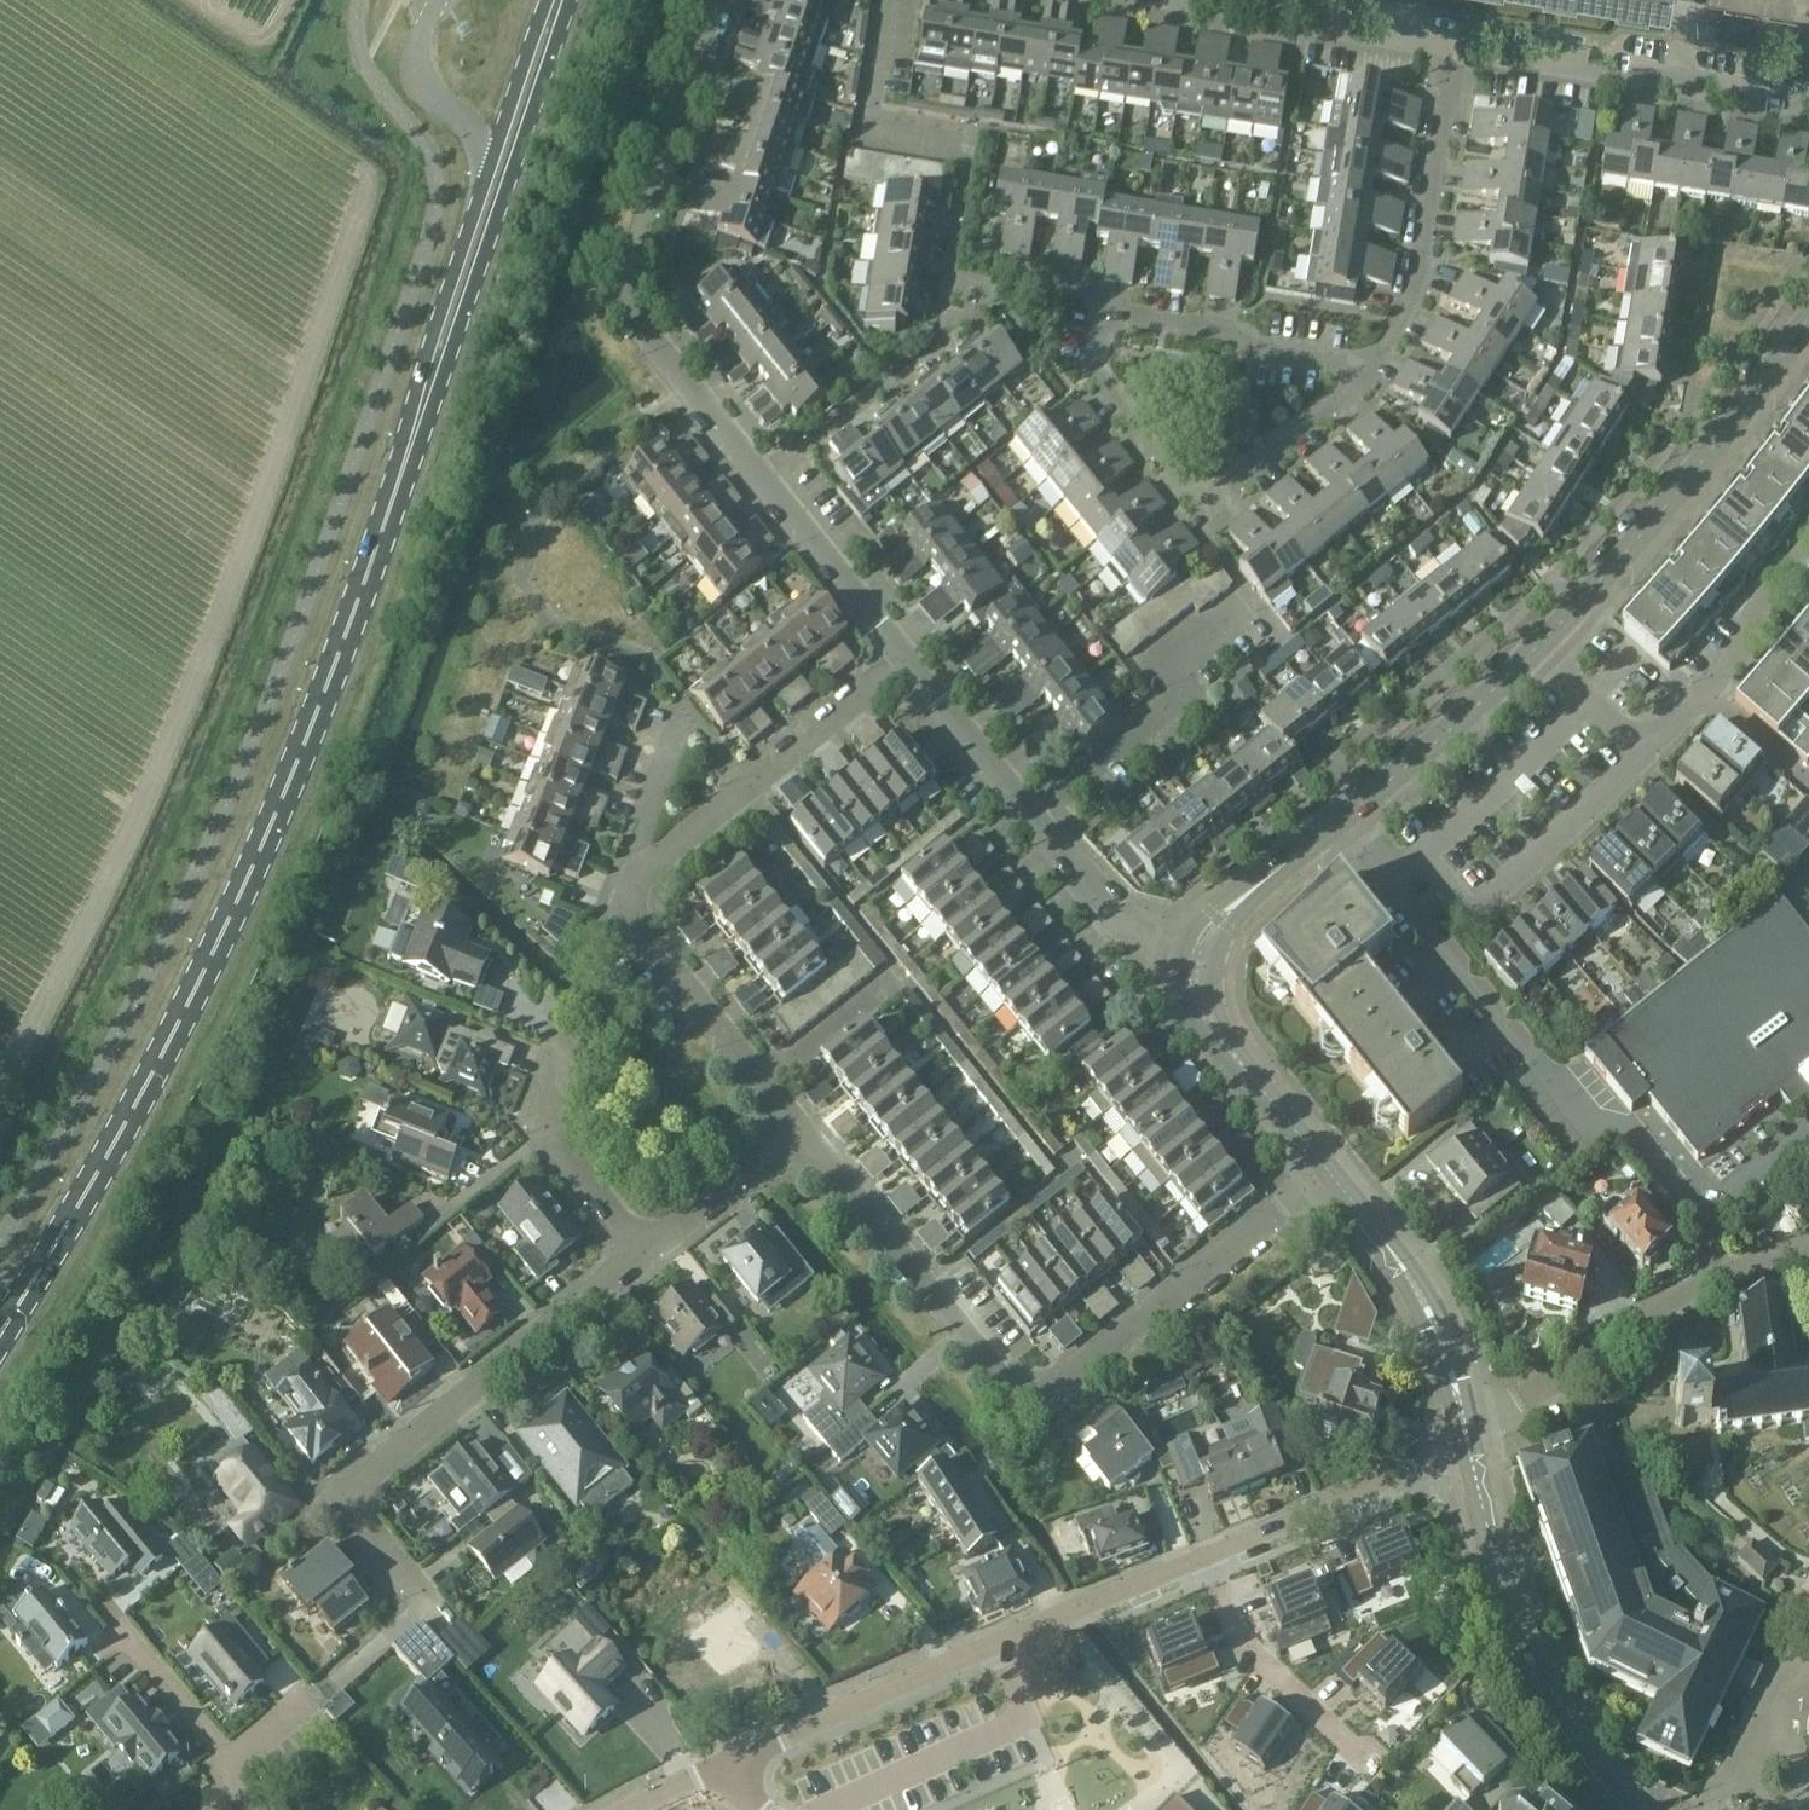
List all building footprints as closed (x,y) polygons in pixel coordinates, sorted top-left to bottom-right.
[(820,47),(828,22),(823,20),(822,22),(757,0),(755,0),(751,12),(770,18),(770,19),(778,22),(775,32),(820,47)] [(822,22),(823,20),(829,0),(757,0),(822,22)] [(980,25),(972,75),(996,79),(997,70),(998,70),(1006,20),(1007,20),(1010,1),(1005,0),(994,0),(990,27),(980,25)] [(1808,15),(1808,0),(1726,0),(1808,15)] [(945,74),(955,11),(941,9),(939,19),(927,17),(921,57),(917,57),(915,69),(945,74)] [(945,74),(971,79),(972,79),(972,75),(980,25),(969,23),(971,14),(955,11),(945,74)] [(1074,92),(1101,96),(1113,18),(1098,15),(1092,51),(1084,50),(1083,50),(1077,83),(1075,83),(1074,92)] [(859,17),(856,33),(866,34),(868,18),(859,17)] [(1128,20),(1113,18),(1101,96),(1126,100),(1133,58),(1123,57),(1128,20)] [(998,70),(1024,74),(1031,34),(1021,32),(1022,22),(1007,20),(1006,20),(998,70)] [(1126,100),(1151,104),(1164,26),(1148,23),(1142,60),(1133,58),(1126,100)] [(1024,74),(1050,79),(1058,28),(1043,25),(1041,35),(1031,34),(1024,74)] [(1151,104),(1162,106),(1161,110),(1164,112),(1171,114),(1174,112),(1174,108),(1176,108),(1176,109),(1183,66),(1172,65),(1178,28),(1164,26),(1151,104)] [(1050,79),(1075,83),(1077,83),(1083,50),(1084,50),(1085,42),(1072,40),(1074,30),(1058,28),(1050,79)] [(820,47),(775,32),(772,42),(763,39),(763,40),(743,33),(739,48),(812,72),(812,71),(820,47)] [(1175,116),(1175,117),(1201,121),(1214,35),(1199,32),(1193,68),(1183,66),(1176,109),(1176,108),(1175,116)] [(854,46),(864,47),(866,34),(856,33),(854,46)] [(1201,121),(1229,125),(1237,76),(1223,74),(1229,37),(1214,35),(1201,121)] [(1268,43),(1252,40),(1246,78),(1237,76),(1229,125),(1254,130),(1268,43)] [(1280,134),(1281,126),(1288,85),(1276,82),(1282,45),(1268,43),(1254,130),(1280,134)] [(769,85),(807,97),(816,73),(812,71),(812,72),(739,48),(734,61),(753,67),(753,68),(762,71),(758,82),(769,86),(769,85)] [(851,69),(849,84),(858,85),(860,71),(851,69)] [(1341,79),(1337,105),(1419,119),(1421,104),(1388,99),(1390,88),(1341,79)] [(856,100),(858,85),(849,84),(846,98),(856,100)] [(727,100),(798,124),(799,123),(807,125),(816,100),(807,97),(769,85),(769,86),(765,96),(732,85),(727,100)] [(798,124),(727,100),(723,114),(755,125),(752,135),(790,148),(791,147),(798,124)] [(923,114),(939,116),(940,107),(924,105),(923,114)] [(1333,106),(1329,130),(1381,139),(1383,128),(1416,134),(1419,119),(1337,105),(1336,106),(1333,106)] [(939,116),(965,121),(966,112),(940,107),(939,116)] [(1477,114),(1475,129),(1549,141),(1554,113),(1517,107),(1514,120),(1477,114)] [(1602,181),(1629,185),(1642,110),(1627,107),(1621,145),(1608,143),(1602,181)] [(1591,140),(1596,111),(1582,109),(1577,138),(1591,140)] [(1629,185),(1655,190),(1661,151),(1649,149),(1656,112),(1642,110),(1629,185)] [(975,120),(990,122),(992,113),(976,111),(976,113),(966,112),(965,121),(974,122),(975,120)] [(990,122),(1003,125),(1004,115),(992,113),(990,122)] [(1655,190),(1680,194),(1693,118),(1679,116),(1673,153),(1661,151),(1655,190)] [(1041,132),(1043,121),(1028,118),(1026,129),(1041,132)] [(1680,194),(1704,198),(1711,160),(1701,158),(1707,121),(1693,118),(1680,194)] [(1043,121),(1041,132),(1055,134),(1057,123),(1043,121)] [(1704,198),(1731,203),(1744,127),(1729,124),(1723,162),(1711,160),(1704,198)] [(1731,203),(1757,207),(1763,169),(1752,167),(1759,129),(1744,127),(1731,203)] [(1510,149),(1508,161),(1545,167),(1549,141),(1475,129),(1473,143),(1510,149)] [(1329,130),(1325,157),(1410,171),(1413,156),(1379,150),(1381,139),(1329,130)] [(711,149),(782,173),(788,175),(797,149),(791,147),(790,148),(752,135),(749,144),(716,133),(711,149)] [(1757,207),(1783,211),(1795,136),(1781,133),(1775,171),(1763,169),(1757,207)] [(1804,176),(1808,145),(1808,138),(1795,136),(1783,211),(1808,216),(1808,177),(1804,176)] [(1145,150),(1170,153),(1171,144),(1146,140),(1145,150)] [(1198,156),(1221,158),(1222,147),(1199,144),(1198,156)] [(782,173),(711,149),(706,163),(739,174),(735,185),(774,198),(782,173)] [(858,184),(862,154),(848,152),(844,181),(858,184)] [(871,186),(875,156),(862,154),(858,184),(871,186)] [(875,156),(871,186),(884,188),(888,158),(875,156)] [(1408,186),(1410,171),(1325,157),(1320,182),(1373,191),(1375,181),(1408,186)] [(888,158),(884,188),(887,188),(883,213),(924,220),(926,207),(939,209),(941,198),(928,195),(913,193),(899,190),(903,161),(888,158)] [(899,190),(913,193),(918,163),(903,161),(899,190)] [(1469,165),(1466,181),(1541,192),(1545,167),(1508,161),(1507,172),(1469,165)] [(913,193),(928,195),(932,165),(918,163),(913,193)] [(945,167),(932,165),(928,195),(941,198),(945,167)] [(1016,257),(1029,181),(1001,176),(995,214),(1008,216),(1002,255),(1016,257)] [(1101,231),(1107,197),(1107,193),(1105,193),(1108,181),(1080,177),(1078,189),(1080,189),(1067,266),(1083,268),(1090,229),(1100,231),(1101,231)] [(1054,185),(1029,181),(1016,257),(1031,260),(1037,221),(1048,223),(1054,185)] [(1501,200),(1499,213),(1536,219),(1541,192),(1466,181),(1464,194),(1501,200)] [(774,198),(735,185),(732,193),(700,182),(695,198),(765,222),(766,221),(774,198)] [(1316,209),(1328,211),(1328,209),(1402,222),(1404,207),(1371,201),(1373,191),(1320,182),(1316,209)] [(1052,263),(1067,266),(1080,189),(1078,189),(1054,185),(1048,223),(1059,225),(1052,263)] [(1131,208),(1130,208),(1131,201),(1107,197),(1101,231),(1100,231),(1098,241),(1110,242),(1104,280),(1118,283),(1131,208)] [(741,240),(755,245),(766,249),(774,224),(766,221),(765,222),(695,198),(690,212),(722,223),(714,247),(715,256),(736,252),(741,240)] [(1138,247),(1150,249),(1156,213),(1131,208),(1118,283),(1131,285),(1138,247)] [(1328,209),(1328,211),(1324,234),(1365,241),(1366,231),(1399,237),(1402,222),(1328,209)] [(879,240),(933,249),(935,234),(922,232),(924,220),(883,213),(878,212),(874,239),(879,240)] [(1154,288),(1169,291),(1181,217),(1156,213),(1150,249),(1160,251),(1154,288)] [(1460,216),(1457,233),(1532,245),(1536,219),(1499,213),(1498,222),(1460,216)] [(1190,256),(1201,258),(1208,221),(1181,217),(1169,291),(1184,293),(1190,256)] [(1206,297),(1220,299),(1233,225),(1208,221),(1201,258),(1212,259),(1206,297)] [(1233,225),(1220,299),(1235,302),(1241,264),(1254,267),(1260,230),(1233,225)] [(1324,234),(1324,235),(1315,233),(1310,258),(1394,273),(1397,256),(1363,251),(1365,241),(1324,234)] [(1457,233),(1455,246),(1493,252),(1491,264),(1507,266),(1506,276),(1520,279),(1521,269),(1528,270),(1532,245),(1457,233)] [(741,240),(736,252),(751,257),(755,245),(741,240)] [(879,240),(875,265),(875,266),(915,273),(918,260),(931,262),(933,249),(879,240)] [(1280,243),(1274,242),(1272,253),(1279,254),(1280,243)] [(1632,244),(1628,271),(1679,279),(1684,253),(1632,244)] [(1583,253),(1581,263),(1592,264),(1593,254),(1583,253)] [(1391,287),(1394,273),(1310,258),(1306,284),(1356,293),(1358,282),(1391,287)] [(1589,279),(1592,264),(1581,263),(1579,277),(1589,279)] [(865,290),(871,291),(871,292),(925,301),(925,300),(927,287),(914,285),(915,273),(875,266),(875,265),(869,265),(865,290)] [(735,267),(730,271),(698,298),(705,307),(698,312),(708,325),(753,289),(735,267)] [(796,285),(805,278),(796,267),(787,274),(796,285)] [(1624,296),(1633,298),(1633,299),(1675,306),(1679,279),(1628,271),(1624,296)] [(1467,275),(1458,289),(1522,331),(1537,308),(1518,296),(1505,287),(1499,295),(1467,275)] [(1505,285),(1505,287),(1518,296),(1528,280),(1520,279),(1506,276),(1505,285)] [(805,278),(796,285),(806,297),(815,290),(805,278)] [(731,339),(763,312),(772,305),(756,286),(753,289),(708,325),(718,337),(724,331),(731,339)] [(1482,321),(1476,331),(1509,352),(1522,331),(1458,289),(1451,301),(1482,321)] [(930,301),(925,300),(925,301),(871,292),(866,319),(867,319),(866,327),(865,327),(865,328),(896,333),(897,324),(908,325),(911,312),(927,314),(930,301)] [(1633,299),(1629,325),(1670,332),(1675,306),(1633,299)] [(1574,304),(1572,316),(1582,318),(1584,306),(1574,304)] [(829,326),(837,319),(829,308),(820,315),(829,326)] [(763,312),(731,339),(737,347),(731,352),(741,364),(780,333),(763,312)] [(1580,330),(1582,318),(1572,316),(1570,328),(1580,330)] [(837,319),(829,326),(839,338),(847,331),(837,319)] [(1438,320),(1430,332),(1495,374),(1509,352),(1476,331),(1470,341),(1438,320)] [(1629,325),(1624,352),(1666,359),(1670,332),(1629,325)] [(1454,365),(1447,375),(1480,397),(1495,374),(1430,332),(1422,344),(1454,365)] [(780,333),(741,364),(751,377),(757,372),(763,379),(796,353),(780,333)] [(978,335),(968,343),(1001,384),(1021,367),(995,335),(985,343),(978,335)] [(1578,343),(1568,341),(1565,361),(1575,362),(1578,343)] [(964,360),(954,368),(979,400),(980,400),(1001,384),(968,343),(957,352),(964,360)] [(862,349),(862,350),(854,356),(863,368),(872,361),(862,349)] [(1618,351),(1611,382),(1608,387),(1639,406),(1654,383),(1661,385),(1666,359),(1624,352),(1618,351)] [(796,353),(763,379),(771,388),(764,394),(773,405),(812,374),(796,353)] [(1410,363),(1402,375),(1466,418),(1480,397),(1447,375),(1442,384),(1410,363)] [(937,368),(927,376),(960,416),(961,415),(966,421),(985,405),(980,400),(979,400),(954,368),(944,376),(937,368)] [(829,395),(812,374),(773,405),(783,418),(790,412),(797,421),(829,395)] [(1452,440),(1466,418),(1402,375),(1394,388),(1426,409),(1419,419),(1452,440)] [(940,432),(959,417),(964,423),(966,421),(961,415),(960,416),(927,376),(916,385),(922,393),(912,401),(938,433),(940,432)] [(1562,384),(1553,378),(1547,388),(1555,394),(1562,384)] [(1599,380),(1580,410),(1579,412),(1614,434),(1629,410),(1634,414),(1639,406),(1608,387),(1599,380)] [(1798,413),(1808,421),(1808,398),(1798,413)] [(945,437),(940,432),(938,433),(912,401),(903,409),(896,401),(886,409),(919,449),(920,448),(925,453),(945,437)] [(1539,401),(1532,412),(1541,417),(1548,406),(1539,401)] [(1013,440),(1030,461),(1090,413),(1081,402),(1051,426),(1043,416),(1013,440)] [(1600,455),(1614,434),(1579,412),(1580,410),(1572,405),(1557,428),(1565,433),(1600,455)] [(903,470),(923,454),(925,453),(920,448),(919,449),(886,409),(876,417),(882,426),(871,435),(874,439),(875,438),(897,466),(899,465),(903,470)] [(1534,427),(1541,417),(1532,412),(1526,421),(1534,427)] [(1030,461),(1047,482),(1077,458),(1069,448),(1099,424),(1090,413),(1030,461)] [(1372,413),(1361,422),(1409,482),(1430,465),(1405,434),(1395,442),(1372,413)] [(1798,413),(1781,435),(1808,456),(1808,421),(1798,413)] [(1372,460),(1363,467),(1388,498),(1409,482),(1361,422),(1349,432),(1372,460)] [(881,487),(882,486),(901,471),(904,475),(906,474),(903,470),(899,465),(897,466),(875,438),(874,439),(866,446),(859,438),(849,426),(839,435),(881,487)] [(1565,433),(1550,456),(1585,478),(1600,455),(1565,433)] [(837,491),(860,520),(865,526),(872,521),(866,514),(889,496),(882,486),(881,487),(839,435),(828,444),(838,455),(845,463),(834,472),(844,485),(837,491)] [(1781,435),(1765,457),(1808,491),(1808,456),(1781,435)] [(613,465),(622,476),(622,477),(638,498),(699,449),(689,437),(668,454),(660,445),(639,462),(630,451),(613,465)] [(1047,482),(1063,502),(1123,454),(1115,443),(1085,467),(1077,458),(1047,482)] [(1511,445),(1503,456),(1513,462),(1520,450),(1511,445)] [(1331,446),(1320,455),(1368,515),(1369,514),(1377,513),(1383,508),(1386,500),(1388,498),(1363,467),(1354,474),(1331,446)] [(699,449),(638,498),(655,519),(694,487),(687,478),(709,461),(699,449)] [(1132,464),(1123,454),(1063,502),(1081,524),(1111,500),(1102,489),(1132,464)] [(1332,493),(1323,500),(1348,531),(1368,515),(1320,455),(1309,464),(1332,493)] [(1506,471),(1513,462),(1503,456),(1497,465),(1506,471)] [(1550,456),(1536,477),(1571,499),(1585,478),(1550,456)] [(1799,519),(1808,506),(1808,491),(1765,457),(1748,479),(1799,519)] [(1004,483),(989,462),(978,471),(993,491),(1004,483)] [(1536,477),(1522,499),(1557,521),(1571,499),(1536,477)] [(694,487),(655,519),(671,539),(731,490),(721,478),(701,494),(694,487)] [(973,478),(964,486),(980,505),(989,498),(973,478)] [(1290,478),(1279,488),(1327,547),(1348,531),(1323,500),(1313,507),(1290,478)] [(1730,500),(1781,541),(1799,519),(1748,479),(1730,500)] [(994,492),(1010,512),(1019,504),(1003,484),(994,492)] [(1117,508),(1111,500),(1081,524),(1097,544),(1157,495),(1147,484),(1117,508)] [(1291,525),(1282,533),(1307,564),(1327,547),(1279,488),(1268,497),(1291,525)] [(731,490),(671,539),(687,560),(727,527),(720,519),(741,502),(731,490)] [(1166,506),(1157,495),(1097,544),(1113,564),(1143,540),(1136,530),(1166,506)] [(1505,526),(1500,530),(1522,558),(1536,546),(1539,540),(1543,543),(1557,521),(1522,499),(1509,520),(1510,521),(1505,526)] [(1730,500),(1713,522),(1763,563),(1781,541),(1730,500)] [(1466,504),(1456,512),(1463,520),(1476,536),(1486,527),(1473,512),(1466,504)] [(1038,525),(1022,505),(1011,513),(1027,533),(1038,525)] [(912,561),(953,528),(935,506),(904,532),(913,543),(904,550),(912,561)] [(1286,580),(1307,564),(1282,533),(1273,540),(1249,511),(1238,520),(1286,580)] [(727,527),(687,560),(703,580),(764,531),(754,519),(733,535),(727,527)] [(1286,580),(1238,520),(1225,530),(1249,559),(1240,567),(1272,606),(1293,589),(1286,580)] [(1713,522),(1695,543),(1745,585),(1763,563),(1713,522)] [(1123,591),(1130,585),(1190,537),(1180,524),(1150,548),(1143,540),(1113,564),(1114,565),(1106,571),(1123,591)] [(969,548),(953,528),(912,561),(921,571),(930,564),(938,574),(969,548)] [(764,531),(703,580),(720,601),(760,568),(753,560),(774,543),(764,531)] [(1428,534),(1419,541),(1425,549),(1434,542),(1428,534)] [(1486,540),(1466,556),(1491,588),(1512,571),(1509,568),(1516,563),(1494,535),(1487,541),(1486,540)] [(1130,585),(1146,604),(1147,605),(1155,599),(1165,590),(1176,581),(1177,581),(1169,571),(1199,547),(1190,537),(1130,585)] [(1415,557),(1425,549),(1419,541),(1409,549),(1415,557)] [(1745,585),(1695,543),(1677,564),(1727,606),(1745,585)] [(629,569),(649,556),(641,544),(621,557),(629,569)] [(936,591),(945,602),(986,568),(969,548),(938,574),(945,583),(936,591)] [(1466,556),(1445,573),(1470,604),(1491,588),(1466,556)] [(1215,561),(1203,571),(1221,594),(1233,584),(1215,561)] [(1727,606),(1677,564),(1659,584),(1708,627),(1727,606)] [(638,567),(631,573),(638,583),(646,577),(638,567)] [(1378,574),(1385,582),(1394,575),(1387,567),(1378,574)] [(963,605),(971,615),(991,600),(1000,611),(1012,601),(986,568),(945,602),(953,612),(963,605)] [(1421,586),(1424,590),(1449,621),(1470,604),(1445,573),(1444,573),(1441,569),(1421,586)] [(1203,571),(1192,581),(1210,603),(1221,594),(1203,571)] [(1385,582),(1378,574),(1368,582),(1375,590),(1385,582)] [(1182,588),(1176,581),(1165,590),(1182,612),(1193,604),(1181,589),(1182,588)] [(1192,581),(1182,588),(1181,589),(1193,604),(1199,611),(1210,603),(1192,581)] [(1659,584),(1640,605),(1689,649),(1708,627),(1659,584)] [(1429,637),(1449,621),(1424,590),(1421,586),(1401,602),(1404,606),(1429,637)] [(1305,605),(1313,615),(1333,598),(1324,589),(1305,605)] [(1172,621),(1182,612),(1165,590),(1155,599),(1172,621)] [(814,592),(793,609),(842,670),(855,660),(838,639),(846,632),(814,592)] [(986,641),(995,651),(1036,618),(1041,615),(1023,593),(1019,597),(1018,596),(1012,601),(1000,611),(991,600),(971,615),(981,628),(987,623),(995,633),(986,641)] [(1408,654),(1429,637),(1404,606),(1401,602),(1397,598),(1387,606),(1393,614),(1383,622),(1408,654)] [(1146,604),(1142,607),(1161,630),(1172,621),(1155,599),(1147,605),(1146,604)] [(790,605),(769,622),(773,626),(806,666),(813,660),(830,680),(842,670),(793,609),(790,605)] [(1689,649),(1640,605),(1621,626),(1623,628),(1623,629),(1624,628),(1669,670),(1689,649)] [(1328,615),(1335,623),(1345,615),(1337,606),(1328,615)] [(1142,607),(1132,616),(1150,639),(1161,630),(1142,607)] [(1792,632),(1808,646),(1808,611),(1792,632)] [(1387,671),(1408,654),(1383,622),(1377,614),(1366,623),(1372,631),(1361,640),(1387,671)] [(1132,616),(1120,625),(1139,648),(1150,639),(1132,616)] [(1012,654),(1019,664),(1051,637),(1036,618),(995,651),(1003,662),(1012,654)] [(1120,625),(1109,634),(1128,656),(1139,648),(1120,625)] [(752,643),(801,703),(814,693),(797,673),(806,666),(773,626),(752,643)] [(1792,632),(1773,654),(1808,685),(1808,646),(1792,632)] [(1019,682),(1028,693),(1069,659),(1051,637),(1019,664),(1028,674),(1019,682)] [(1278,655),(1285,663),(1306,646),(1299,638),(1278,655)] [(732,659),(765,699),(773,693),(789,713),(801,703),(752,643),(732,659)] [(1344,653),(1324,669),(1349,700),(1370,684),(1344,653)] [(1754,676),(1798,714),(1799,714),(1808,702),(1808,685),(1773,654),(1754,676)] [(1285,663),(1278,655),(1268,662),(1257,671),(1264,679),(1285,663)] [(712,675),(761,736),(773,726),(757,706),(765,699),(732,659),(712,675)] [(1045,696),(1053,706),(1085,679),(1069,659),(1028,693),(1036,703),(1045,696)] [(568,689),(640,717),(646,702),(622,692),(626,682),(578,664),(568,689)] [(1324,669),(1303,686),(1328,717),(1349,700),(1324,669)] [(761,736),(712,675),(690,693),(723,733),(732,725),(749,746),(761,736)] [(1735,698),(1736,699),(1736,700),(1778,736),(1791,721),(1805,734),(1792,748),(1808,762),(1808,760),(1808,723),(1799,714),(1798,714),(1754,676),(1735,698)] [(1052,722),(1060,732),(1101,699),(1085,679),(1053,706),(1060,715),(1052,722)] [(1308,733),(1328,717),(1303,686),(1299,680),(1278,697),(1282,702),(1283,702),(1308,733)] [(1236,688),(1247,702),(1256,694),(1246,681),(1236,688)] [(558,714),(606,733),(610,722),(634,732),(640,717),(568,689),(558,714)] [(1119,720),(1101,699),(1060,732),(1069,743),(1077,737),(1086,747),(1119,720)] [(1262,719),(1270,728),(1287,750),(1308,733),(1283,702),(1282,702),(1262,719)] [(1259,716),(1248,704),(1244,707),(1254,719),(1259,716)] [(549,738),(622,766),(628,751),(602,741),(606,733),(558,714),(549,738)] [(501,741),(508,719),(494,715),(487,737),(501,741)] [(1768,766),(1718,723),(1694,751),(1744,794),(1768,766)] [(1289,774),(1296,784),(1300,788),(1311,779),(1287,750),(1270,728),(1248,746),(1251,750),(1252,749),(1279,782),(1289,774)] [(539,763),(587,782),(591,771),(616,781),(622,766),(549,738),(539,763)] [(883,755),(917,797),(936,782),(903,740),(883,755)] [(1268,791),(1279,782),(1252,749),(1251,750),(1248,746),(1227,763),(1231,767),(1231,766),(1265,809),(1276,800),(1268,791)] [(1722,820),(1744,794),(1694,751),(1672,777),(1722,820)] [(917,797),(883,755),(865,770),(899,811),(917,797)] [(530,787),(603,815),(609,800),(583,790),(587,782),(539,763),(530,787)] [(1209,777),(1207,779),(1206,780),(1209,784),(1210,783),(1237,815),(1247,807),(1255,817),(1265,809),(1231,766),(1231,767),(1212,782),(1209,777)] [(847,784),(881,826),(899,811),(865,770),(847,784)] [(783,786),(794,807),(811,797),(799,776),(783,786)] [(1227,823),(1237,815),(1210,783),(1209,784),(1206,780),(1185,796),(1189,800),(1190,799),(1223,842),(1224,841),(1235,832),(1227,823)] [(829,799),(863,840),(881,826),(847,784),(829,799)] [(521,811),(568,830),(572,819),(597,829),(603,815),(530,787),(521,811)] [(1681,863),(1686,868),(1711,844),(1659,791),(1635,815),(1682,862),(1681,863)] [(1206,839),(1214,849),(1217,853),(1228,845),(1224,841),(1223,842),(1190,799),(1189,800),(1185,796),(1166,811),(1169,816),(1170,815),(1196,848),(1206,839)] [(810,813),(844,855),(863,840),(829,799),(810,813)] [(1783,827),(1808,849),(1808,803),(1806,800),(1783,827)] [(959,810),(939,825),(946,833),(965,818),(959,810)] [(511,836),(584,865),(590,849),(564,839),(568,830),(521,811),(511,836)] [(792,828),(826,870),(844,855),(810,813),(792,828)] [(1148,826),(1146,827),(1145,828),(1149,832),(1150,831),(1187,878),(1198,869),(1186,855),(1196,848),(1170,815),(1169,816),(1151,830),(1148,826)] [(1635,815),(1609,840),(1657,888),(1681,863),(1682,862),(1635,815)] [(939,825),(922,840),(928,847),(946,833),(939,825)] [(1808,849),(1783,827),(1761,853),(1786,875),(1808,849)] [(1149,832),(1145,828),(1114,853),(1133,876),(1144,867),(1154,880),(1164,872),(1176,887),(1187,878),(1150,831),(1149,832)] [(772,835),(789,856),(796,849),(780,829),(772,835)] [(584,865),(511,836),(501,861),(549,880),(554,868),(578,878),(584,865)] [(922,840),(903,854),(910,862),(928,847),(922,840)] [(1632,912),(1657,888),(1609,840),(1585,864),(1632,912)] [(959,867),(951,858),(955,854),(947,845),(898,884),(913,902),(916,899),(917,900),(959,867)] [(796,849),(789,856),(803,874),(811,868),(796,849)] [(903,854),(885,869),(892,877),(910,862),(903,854)] [(714,916),(755,883),(739,863),(698,896),(714,916)] [(973,885),(959,867),(917,900),(932,918),(973,885)] [(811,868),(803,874),(818,892),(825,886),(811,868)] [(885,869),(867,884),(873,891),(892,877),(885,869)] [(1580,870),(1555,893),(1588,929),(1613,906),(1580,870)] [(1730,885),(1740,896),(1752,884),(1742,873),(1730,885)] [(1462,1094),(1436,1062),(1382,994),(1376,998),(1356,973),(1391,945),(1339,880),(1337,882),(1344,891),(1317,912),(1315,911),(1261,954),(1408,1138),(1462,1094)] [(755,883),(714,916),(728,934),(769,901),(755,883)] [(867,884),(848,899),(854,907),(873,891),(867,884)] [(932,918),(946,936),(988,903),(973,885),(932,918)] [(825,886),(818,892),(832,910),(839,904),(825,886)] [(1555,893),(1531,915),(1563,952),(1588,929),(1555,893)] [(1797,920),(1778,897),(1584,1051),(1631,1110),(1647,1097),(1697,1160),(1779,1094),(1791,1110),(1808,1095),(1808,935),(1797,920)] [(769,901),(728,934),(743,952),(784,919),(769,901)] [(946,936),(961,954),(1003,921),(988,903),(946,936)] [(839,904),(832,910),(847,928),(854,923),(839,904)] [(1749,904),(1741,910),(1747,917),(1755,912),(1749,904)] [(860,914),(875,934),(883,927),(868,908),(860,914)] [(1692,923),(1703,933),(1715,921),(1705,910),(1692,923)] [(426,911),(418,933),(403,927),(390,959),(449,983),(450,980),(476,990),(489,958),(464,948),(471,929),(426,911)] [(1531,915),(1508,937),(1540,974),(1563,952),(1531,915)] [(784,919),(743,952),(757,970),(798,937),(784,919)] [(961,954),(976,972),(1017,939),(1003,921),(961,954)] [(847,928),(861,946),(862,947),(869,941),(854,923),(847,928)] [(875,934),(890,952),(898,945),(883,927),(875,934)] [(798,937),(757,970),(772,989),(813,956),(812,954),(798,937)] [(1508,937),(1483,960),(1516,996),(1540,974),(1508,937)] [(976,972),(990,991),(1032,957),(1017,939),(976,972)] [(1682,962),(1695,950),(1684,939),(1671,952),(1682,962)] [(1063,973),(1082,960),(1068,940),(1049,953),(1063,973)] [(887,964),(869,941),(862,947),(861,946),(857,950),(875,973),(887,964)] [(890,952),(904,970),(912,963),(898,945),(890,952)] [(722,977),(739,963),(724,946),(708,960),(722,977)] [(824,977),(835,968),(837,966),(821,947),(812,954),(813,956),(772,989),(786,1007),(791,1003),(802,994),(813,985),(824,977)] [(864,982),(875,973),(857,950),(846,959),(864,982)] [(990,991),(1005,1009),(1046,976),(1032,957),(990,991)] [(835,968),(853,991),(864,982),(846,959),(837,966),(835,968)] [(904,970),(919,988),(927,982),(912,963),(904,970)] [(824,977),(842,999),(853,991),(835,968),(824,977)] [(1636,982),(1647,996),(1661,984),(1650,971),(1636,982)] [(1005,1009),(1019,1027),(1061,994),(1046,976),(1005,1009)] [(813,985),(831,1008),(842,999),(824,977),(813,985)] [(1090,1002),(1106,994),(1099,980),(1083,988),(1090,1002)] [(919,988),(934,1006),(942,1000),(927,982),(919,988)] [(735,996),(750,1017),(769,1004),(754,983),(735,996)] [(802,994),(820,1017),(831,1008),(813,985),(802,994)] [(900,996),(916,1015),(924,1008),(908,989),(900,996)] [(791,1003),(810,1026),(820,1017),(802,994),(791,1003)] [(1019,1027),(1033,1044),(1075,1011),(1061,994),(1019,1027)] [(934,1006),(948,1024),(956,1018),(942,1000),(934,1006)] [(781,1012),(799,1034),(810,1026),(791,1003),(786,1007),(781,1012)] [(916,1015),(930,1033),(939,1026),(924,1008),(916,1015)] [(488,1031),(479,1035),(470,1031),(469,1035),(447,1027),(449,1023),(415,1009),(402,1043),(435,1056),(444,1074),(484,1090),(496,1061),(506,1065),(513,1048),(492,1040),(488,1031)] [(1064,1051),(1073,1062),(1099,1041),(1075,1011),(1033,1044),(1049,1063),(1064,1051)] [(799,1034),(781,1012),(769,1021),(787,1043),(799,1034)] [(948,1024),(963,1042),(971,1036),(956,1018),(948,1024)] [(863,1026),(821,1059),(836,1078),(878,1045),(863,1026)] [(930,1033),(945,1051),(953,1044),(939,1026),(930,1033)] [(963,1042),(977,1060),(985,1054),(971,1036),(963,1042)] [(1073,1062),(1083,1074),(1079,1076),(1087,1086),(1090,1083),(1098,1093),(1140,1060),(1124,1040),(1108,1053),(1099,1041),(1073,1062)] [(945,1051),(959,1070),(968,1063),(953,1044),(945,1051)] [(878,1045),(836,1078),(850,1096),(892,1063),(878,1045)] [(977,1060),(991,1078),(999,1072),(985,1054),(977,1060)] [(1112,1110),(1112,1111),(1154,1078),(1140,1060),(1098,1093),(1089,1101),(1103,1118),(1112,1110)] [(865,1114),(907,1081),(892,1063),(850,1096),(865,1114)] [(959,1070),(974,1088),(982,1081),(968,1063),(959,1070)] [(991,1078),(1015,1108),(1023,1101),(999,1072),(991,1078)] [(1112,1111),(1126,1127),(1127,1129),(1169,1096),(1154,1078),(1112,1111)] [(907,1081),(865,1114),(880,1133),(921,1100),(907,1081)] [(974,1088),(988,1106),(997,1099),(982,1081),(974,1088)] [(391,1110),(396,1091),(368,1084),(363,1103),(391,1110)] [(1116,1134),(1118,1137),(1132,1155),(1183,1114),(1186,1111),(1179,1102),(1175,1104),(1169,1096),(1127,1129),(1126,1127),(1116,1134)] [(392,1158),(448,1180),(458,1156),(438,1148),(450,1118),(397,1098),(390,1117),(380,1114),(372,1136),(397,1146),(392,1158)] [(988,1106),(1003,1124),(1011,1117),(997,1099),(988,1106)] [(921,1100),(880,1133),(895,1151),(936,1118),(921,1100)] [(1015,1108),(1040,1139),(1048,1133),(1023,1101),(1015,1108)] [(1132,1155),(1146,1172),(1147,1172),(1197,1132),(1183,1114),(1132,1155)] [(1003,1124),(1018,1142),(1026,1136),(1011,1117),(1003,1124)] [(950,1136),(936,1118),(895,1151),(909,1169),(950,1136)] [(1440,1166),(1434,1171),(1450,1191),(1500,1151),(1496,1147),(1490,1151),(1468,1124),(1430,1155),(1440,1166)] [(1161,1191),(1171,1183),(1212,1150),(1197,1132),(1147,1172),(1161,1191)] [(1048,1133),(1040,1139),(1055,1157),(1063,1150),(1048,1133)] [(1088,1160),(1096,1154),(1081,1135),(1073,1142),(1088,1160)] [(965,1154),(950,1136),(909,1169),(923,1187),(965,1154)] [(1018,1142),(1032,1160),(1040,1153),(1026,1136),(1018,1142)] [(1171,1183),(1186,1202),(1227,1169),(1212,1150),(1171,1183)] [(1504,1156),(1500,1151),(1450,1191),(1466,1211),(1472,1207),(1481,1218),(1519,1188),(1498,1161),(1504,1156)] [(1040,1153),(1032,1160),(1047,1178),(1055,1172),(1040,1153)] [(979,1173),(965,1154),(923,1187),(938,1206),(979,1173)] [(1103,1178),(1111,1172),(1096,1154),(1088,1160),(1103,1178)] [(1060,1180),(1066,1188),(1086,1172),(1080,1164),(1060,1180)] [(1186,1202),(1201,1221),(1209,1231),(1254,1195),(1237,1174),(1234,1177),(1227,1169),(1186,1202)] [(1111,1172),(1103,1178),(1117,1196),(1125,1190),(1111,1172)] [(938,1206),(952,1224),(994,1190),(979,1173),(938,1206)] [(1042,1195),(1048,1202),(1066,1188),(1060,1180),(1042,1195)] [(552,1257),(578,1236),(537,1186),(504,1212),(527,1241),(514,1252),(540,1283),(560,1267),(552,1257)] [(952,1224),(967,1242),(1009,1209),(994,1190),(952,1224)] [(1125,1190),(1117,1196),(1132,1215),(1140,1208),(1125,1190)] [(1576,1215),(1551,1190),(1536,1205),(1560,1230),(1576,1215)] [(1659,1247),(1667,1240),(1642,1212),(1648,1207),(1633,1191),(1619,1204),(1612,1203),(1603,1211),(1602,1219),(1642,1264),(1649,1265),(1659,1257),(1659,1247)] [(1808,1227),(1808,1191),(1791,1207),(1788,1204),(1783,1208),(1804,1232),(1808,1227)] [(1024,1209),(1030,1217),(1048,1202),(1042,1195),(1024,1209)] [(376,1260),(423,1221),(411,1206),(388,1225),(367,1199),(343,1219),(349,1227),(334,1239),(357,1268),(373,1255),(376,1260)] [(1109,1202),(1090,1217),(1123,1259),(1143,1243),(1109,1202)] [(1140,1208),(1132,1215),(1146,1233),(1155,1226),(1140,1208)] [(1024,1209),(1006,1223),(1012,1231),(1030,1217),(1024,1209)] [(1105,1274),(1123,1259),(1090,1217),(1072,1232),(1105,1274)] [(919,1232),(933,1250),(951,1236),(936,1218),(919,1232)] [(1006,1223),(988,1238),(994,1246),(1012,1231),(1006,1223)] [(1155,1226),(1146,1233),(1162,1252),(1170,1245),(1155,1226)] [(1072,1232),(1053,1247),(1086,1288),(1105,1274),(1072,1232)] [(725,1257),(722,1260),(756,1302),(775,1287),(784,1298),(810,1276),(780,1240),(764,1254),(750,1238),(742,1245),(741,1244),(738,1247),(736,1244),(723,1255),(725,1257)] [(975,1261),(994,1246),(988,1238),(969,1253),(975,1261)] [(1582,1289),(1591,1254),(1541,1240),(1531,1276),(1530,1275),(1524,1298),(1576,1312),(1582,1290),(1582,1289)] [(1053,1247),(1036,1261),(1069,1302),(1086,1288),(1053,1247)] [(477,1333),(503,1312),(484,1288),(491,1283),(463,1249),(425,1279),(452,1313),(457,1309),(477,1333)] [(1127,1268),(1141,1286),(1154,1276),(1141,1258),(1127,1268)] [(1036,1261),(1018,1275),(1051,1317),(1069,1302),(1036,1261)] [(199,1283),(211,1291),(219,1279),(207,1271),(199,1283)] [(1018,1275),(998,1291),(994,1294),(1031,1340),(1045,1328),(1042,1324),(1051,1317),(1018,1275)] [(726,1331),(740,1320),(722,1296),(709,1307),(691,1285),(651,1317),(684,1358),(723,1327),(726,1331)] [(1795,1366),(1794,1352),(1796,1352),(1795,1349),(1793,1349),(1792,1336),(1793,1336),(1793,1331),(1791,1332),(1790,1318),(1796,1318),(1794,1306),(1789,1306),(1788,1300),(1782,1301),(1782,1300),(1747,1305),(1747,1306),(1739,1307),(1739,1312),(1734,1313),(1735,1325),(1741,1325),(1743,1339),(1741,1339),(1741,1342),(1743,1342),(1745,1356),(1744,1356),(1744,1359),(1746,1358),(1748,1371),(1735,1372),(1734,1368),(1730,1368),(1731,1373),(1715,1375),(1714,1370),(1710,1371),(1712,1384),(1706,1384),(1706,1387),(1677,1391),(1677,1388),(1675,1388),(1675,1391),(1673,1391),(1673,1394),(1676,1393),(1679,1420),(1676,1420),(1677,1424),(1679,1424),(1680,1426),(1681,1426),(1681,1424),(1711,1419),(1711,1421),(1717,1421),(1719,1434),(1722,1433),(1722,1430),(1738,1428),(1738,1432),(1742,1431),(1742,1427),(1758,1425),(1759,1429),(1762,1429),(1762,1425),(1777,1423),(1778,1427),(1781,1426),(1781,1423),(1798,1420),(1798,1424),(1802,1423),(1801,1419),(1804,1419),(1807,1439),(1808,1438),(1808,1364),(1795,1366)] [(1344,1348),(1373,1333),(1358,1304),(1329,1319),(1344,1348)] [(412,1387),(436,1367),(389,1310),(364,1330),(365,1331),(347,1345),(379,1384),(375,1387),(388,1403),(410,1385),(412,1387)] [(1066,1349),(1083,1334),(1067,1315),(1050,1330),(1066,1349)] [(804,1418),(828,1446),(869,1412),(857,1397),(879,1379),(848,1341),(839,1331),(829,1340),(837,1350),(811,1372),(826,1389),(822,1395),(822,1402),(804,1418)] [(1194,1353),(1176,1367),(1187,1380),(1205,1367),(1194,1353)] [(663,1429),(684,1412),(690,1420),(703,1410),(672,1371),(660,1381),(641,1357),(601,1389),(634,1430),(652,1415),(663,1429)] [(1322,1375),(1323,1381),(1316,1404),(1327,1407),(1327,1409),(1325,1408),(1318,1431),(1366,1447),(1373,1424),(1371,1424),(1379,1400),(1368,1396),(1371,1388),(1359,1384),(1362,1374),(1358,1372),(1360,1366),(1332,1357),(1327,1360),(1322,1375)] [(1170,1399),(1189,1383),(1190,1383),(1187,1380),(1176,1367),(1157,1382),(1170,1399)] [(313,1465),(358,1428),(331,1394),(330,1395),(309,1369),(287,1388),(308,1414),(286,1431),(313,1465)] [(599,1513),(634,1486),(567,1402),(525,1435),(570,1491),(577,1485),(599,1513)] [(869,1412),(828,1446),(840,1461),(867,1438),(898,1475),(935,1444),(904,1407),(881,1427),(869,1412)] [(1140,1479),(1140,1472),(1138,1469),(1152,1458),(1112,1407),(1086,1427),(1098,1442),(1082,1454),(1091,1465),(1110,1490),(1124,1479),(1126,1482),(1134,1484),(1140,1479)] [(1224,1429),(1228,1440),(1246,1487),(1281,1473),(1269,1442),(1287,1435),(1277,1408),(1248,1420),(1224,1429)] [(1147,1430),(1152,1441),(1166,1435),(1162,1424),(1147,1430)] [(1183,1488),(1204,1480),(1212,1500),(1246,1487),(1228,1440),(1203,1449),(1198,1436),(1167,1448),(1183,1488)] [(248,1516),(233,1528),(248,1546),(287,1514),(277,1501),(286,1494),(245,1441),(244,1441),(210,1468),(210,1469),(248,1516)] [(452,1524),(460,1534),(479,1519),(479,1518),(508,1495),(514,1490),(475,1442),(428,1480),(429,1481),(431,1480),(460,1517),(452,1524)] [(1566,1607),(1569,1606),(1590,1667),(1664,1701),(1643,1744),(1688,1766),(1730,1679),(1750,1689),(1759,1671),(1739,1661),(1760,1618),(1713,1594),(1676,1553),(1669,1556),(1645,1487),(1622,1495),(1614,1474),(1599,1480),(1586,1443),(1520,1466),(1561,1582),(1557,1583),(1566,1607)] [(514,1446),(500,1453),(513,1481),(528,1474),(514,1446)] [(918,1482),(967,1558),(995,1540),(946,1464),(918,1482)] [(849,1482),(833,1497),(854,1518),(869,1502),(849,1482)] [(470,1548),(496,1581),(503,1575),(512,1587),(534,1570),(524,1558),(545,1542),(508,1495),(479,1518),(479,1519),(481,1520),(487,1515),(496,1527),(470,1548)] [(830,1534),(843,1522),(822,1498),(808,1510),(830,1534)] [(131,1561),(142,1574),(164,1557),(122,1506),(109,1517),(101,1508),(74,1531),(97,1559),(112,1577),(131,1561)] [(18,1537),(34,1546),(48,1518),(33,1510),(18,1537)] [(1096,1552),(1101,1564),(1145,1547),(1134,1516),(1115,1523),(1110,1510),(1077,1522),(1089,1554),(1096,1552)] [(847,1552),(836,1561),(829,1554),(834,1550),(812,1525),(795,1540),(818,1565),(822,1561),(828,1568),(798,1595),(829,1631),(875,1590),(853,1566),(856,1563),(847,1552)] [(1374,1594),(1372,1588),(1416,1570),(1405,1544),(1408,1543),(1402,1530),(1390,1535),(1391,1538),(1356,1552),(1361,1565),(1344,1572),(1356,1601),(1374,1594)] [(207,1565),(186,1540),(170,1553),(176,1560),(191,1578),(207,1565)] [(1736,1558),(1761,1581),(1777,1564),(1752,1541),(1736,1558)] [(335,1634),(369,1607),(341,1572),(346,1568),(328,1546),(282,1582),(297,1600),(308,1591),(319,1604),(314,1608),(335,1634)] [(249,1568),(234,1550),(215,1565),(230,1584),(249,1568)] [(980,1615),(1028,1593),(1010,1555),(963,1577),(970,1594),(968,1603),(971,1610),(979,1612),(980,1615)] [(1283,1594),(1266,1601),(1280,1636),(1274,1638),(1281,1656),(1333,1635),(1326,1619),(1327,1618),(1311,1582),(1295,1589),(1294,1586),(1281,1591),(1283,1594)] [(1808,1616),(1808,1584),(1798,1612),(1808,1616)] [(706,1691),(759,1645),(740,1623),(752,1613),(729,1586),(706,1607),(720,1623),(679,1660),(706,1691)] [(0,1602),(0,1619),(18,1641),(17,1642),(21,1646),(22,1645),(31,1655),(41,1647),(55,1664),(58,1667),(56,1668),(57,1670),(89,1644),(88,1643),(86,1644),(68,1623),(70,1622),(57,1605),(55,1607),(44,1594),(46,1592),(45,1591),(30,1603),(18,1587),(0,1602)] [(599,1633),(591,1640),(597,1647),(605,1640),(613,1633),(590,1608),(582,1615),(599,1633)] [(255,1691),(264,1683),(261,1679),(256,1673),(259,1671),(260,1671),(268,1664),(230,1617),(227,1620),(217,1629),(220,1632),(193,1654),(212,1676),(208,1680),(217,1691),(225,1701),(228,1699),(230,1702),(232,1701),(236,1706),(255,1691)] [(1213,1655),(1206,1657),(1196,1633),(1199,1632),(1194,1619),(1181,1625),(1182,1627),(1147,1641),(1162,1677),(1169,1694),(1220,1673),(1213,1655)] [(470,1650),(481,1641),(463,1620),(462,1621),(452,1630),(470,1650)] [(394,1647),(392,1648),(430,1691),(426,1694),(424,1695),(423,1694),(422,1692),(419,1694),(416,1697),(419,1700),(402,1716),(416,1732),(423,1725),(442,1747),(435,1753),(471,1793),(493,1773),(482,1760),(487,1755),(502,1772),(504,1770),(489,1754),(502,1742),(478,1716),(466,1727),(455,1715),(457,1714),(447,1704),(459,1694),(441,1674),(455,1661),(421,1623),(394,1647)] [(1385,1710),(1412,1683),(1413,1685),(1423,1675),(1413,1665),(1411,1667),(1391,1648),(1378,1635),(1339,1675),(1353,1689),(1358,1684),(1385,1710)] [(571,1660),(541,1687),(567,1717),(578,1729),(585,1736),(615,1710),(599,1692),(623,1671),(617,1665),(607,1653),(601,1647),(582,1664),(578,1667),(572,1661),(571,1660)] [(467,1675),(481,1662),(470,1650),(457,1662),(467,1675)] [(100,1706),(113,1721),(109,1725),(124,1743),(120,1746),(133,1762),(137,1759),(152,1778),(154,1776),(180,1755),(165,1736),(168,1733),(155,1717),(151,1720),(136,1702),(133,1704),(121,1689),(100,1706)] [(334,1716),(354,1706),(347,1693),(328,1703),(334,1716)] [(1294,1728),(1259,1704),(1255,1709),(1241,1699),(1222,1725),(1237,1735),(1233,1741),(1229,1748),(1265,1772),(1294,1728)] [(59,1701),(35,1720),(51,1740),(75,1721),(59,1701)] [(1503,1764),(1511,1756),(1502,1746),(1506,1742),(1483,1718),(1471,1730),(1461,1720),(1438,1742),(1462,1767),(1450,1779),(1468,1797),(1480,1786),(1481,1787),(1504,1765),(1503,1764)] [(1330,1800),(1327,1805),(1313,1795),(1302,1809),(1345,1809),(1330,1800)] [(1545,1798),(1534,1809),(1559,1809),(1545,1798)] [(1176,1799),(1164,1809),(1187,1809),(1176,1799)] [(1456,1801),(1448,1809),(1466,1809),(1456,1801)]
